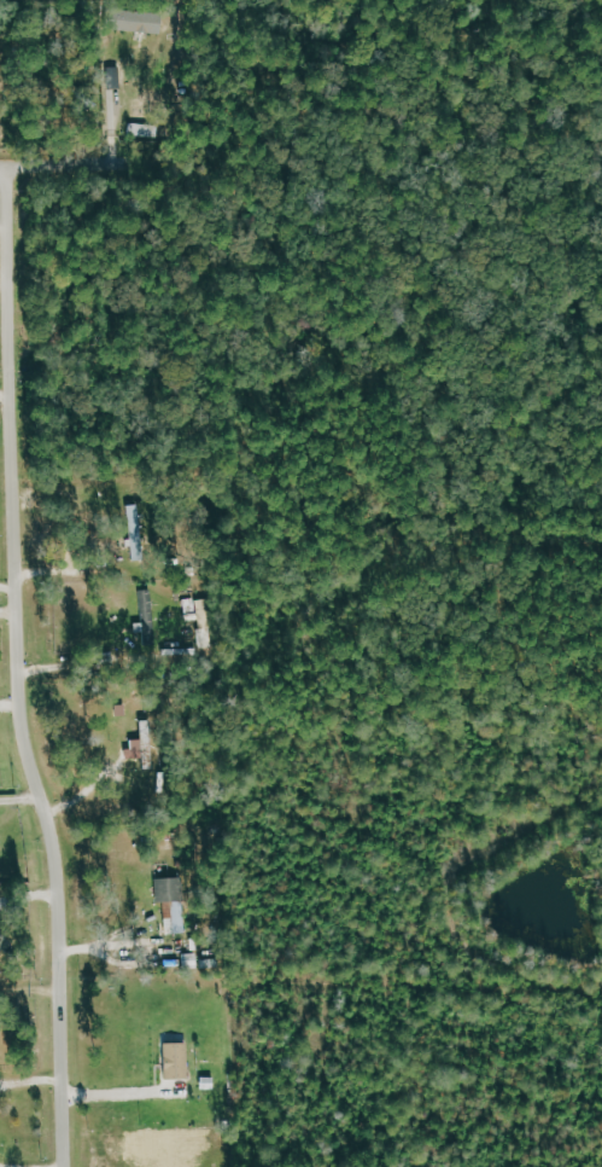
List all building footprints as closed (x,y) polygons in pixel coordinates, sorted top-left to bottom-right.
[(164,33),(164,14),(113,12),(112,31),(164,33)] [(142,720),(145,770),(156,769),(153,720),(142,720)] [(186,878),(157,879),(158,903),(166,903),(167,934),(187,933),(186,878)] [(193,1043),(170,1043),(171,1080),(194,1079),(193,1043)]
